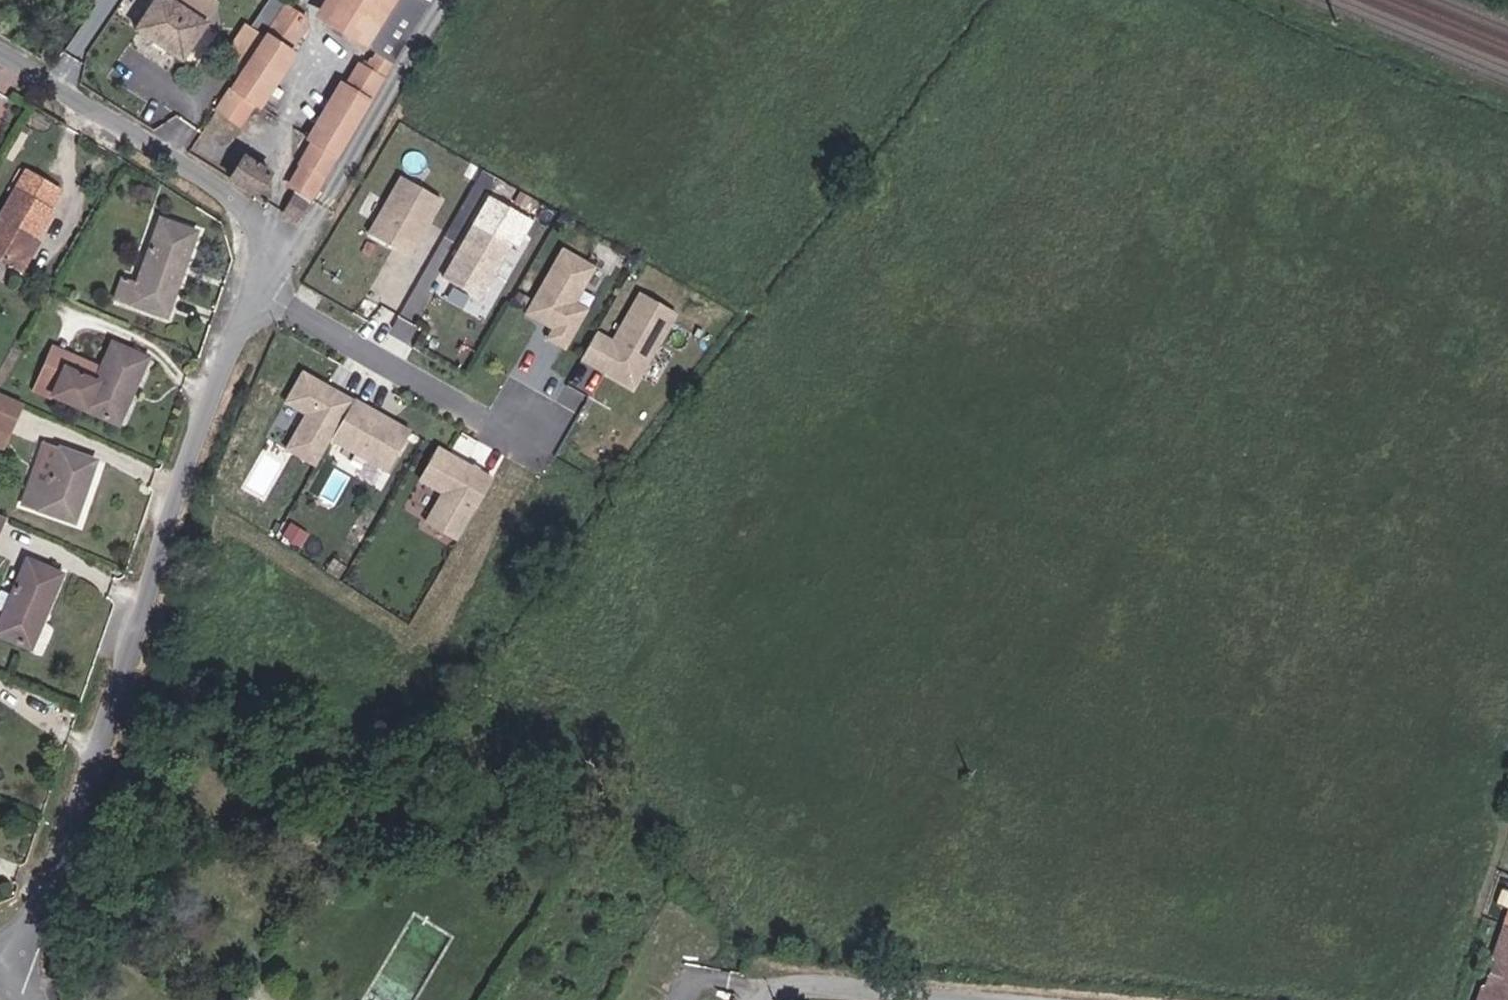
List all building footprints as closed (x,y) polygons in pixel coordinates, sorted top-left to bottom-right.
[(200,28),(156,0),(147,0),(128,28),(178,61),(200,28)] [(389,61),(427,0),(335,0),(323,18),(389,61)] [(209,113),(233,129),(299,31),(275,16),(209,113)] [(282,200),(298,210),(371,91),(385,68),(375,62),(365,78),(354,71),(343,89),(337,85),(306,135),(312,139),(293,170),(297,174),(282,200)] [(219,183),(241,198),(258,170),(236,157),(219,183)] [(39,199),(47,181),(14,162),(0,187),(0,260),(1,260),(18,226),(26,229),(41,200),(39,199)] [(440,210),(402,189),(371,246),(409,266),(440,210)] [(108,298),(159,317),(189,232),(155,220),(130,283),(116,278),(108,298)] [(1,260),(10,265),(28,230),(26,229),(18,226),(1,260)] [(516,250),(478,230),(448,287),(485,307),(516,250)] [(572,355),(577,346),(593,316),(580,308),(599,273),(595,271),(567,256),(532,321),(559,336),(554,345),(572,355)] [(640,393),(679,319),(645,302),(620,348),(602,338),(588,365),(606,375),(640,393)] [(53,368),(86,380),(94,362),(40,342),(36,352),(56,359),(53,368)] [(22,387),(109,424),(137,359),(101,344),(94,362),(86,380),(53,368),(56,359),(36,352),(22,387)] [(339,450),(361,410),(331,393),(310,382),(292,414),(313,426),(293,461),(324,478),(339,450)] [(7,432),(18,401),(0,394),(0,430),(7,432)] [(418,441),(361,410),(339,450),(396,481),(418,441)] [(17,502),(69,520),(88,460),(38,441),(17,502)] [(502,486),(447,457),(430,488),(464,507),(448,537),(468,547),(484,518),(502,486)] [(27,646),(55,576),(22,561),(0,615),(0,636),(27,646)] [(1495,999),(1507,999),(1507,963),(1495,999)]
